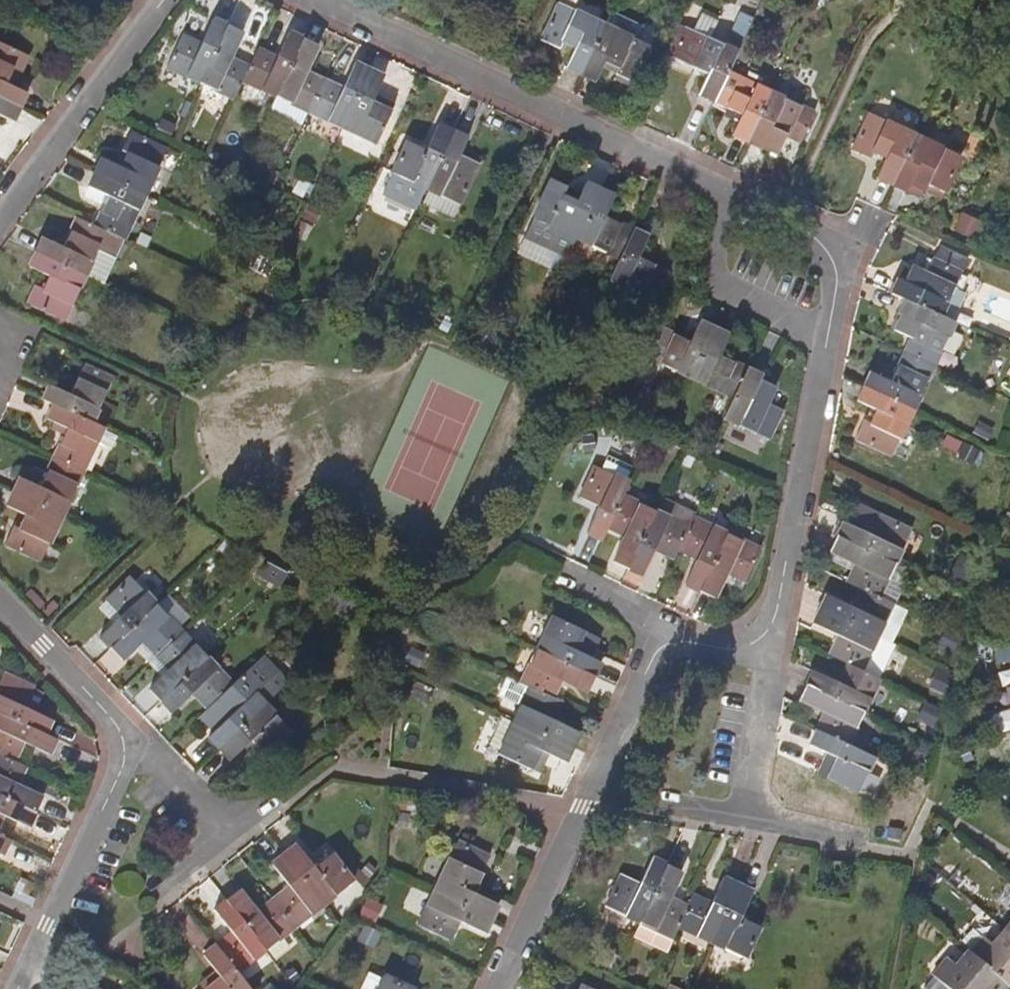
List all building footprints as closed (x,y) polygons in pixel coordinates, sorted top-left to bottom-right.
[(569,68),(583,75),(607,23),(564,3),(546,41),(561,48),(565,41),(578,49),(569,68)] [(614,9),(607,23),(652,45),(655,36),(641,29),(644,23),(614,9)] [(756,16),(743,10),(732,35),(745,41),(756,16)] [(170,69),(202,85),(229,26),(214,19),(201,46),(184,38),(170,69)] [(652,45),(607,23),(583,75),(597,82),(608,61),(621,68),(618,74),(634,82),(652,45)] [(699,32),(681,24),(668,51),(685,60),(699,32)] [(202,85),(234,100),(243,82),(249,69),(230,60),(243,33),(229,26),(202,85)] [(703,94),(717,101),(730,72),(740,51),(699,32),(685,60),(713,74),(703,94)] [(243,82),(277,97),(304,40),(290,34),(277,60),(257,51),(249,69),(243,82)] [(319,47),(304,40),(277,97),(271,111),(302,126),(308,113),(310,114),(325,82),(306,74),(319,47)] [(0,46),(0,98),(29,112),(36,98),(17,89),(23,75),(30,78),(37,63),(0,46)] [(343,91),(325,82),(310,114),(343,130),(370,71),(355,64),(343,91)] [(385,78),(370,71),(343,130),(376,144),(395,105),(380,98),(376,107),(373,105),(385,78)] [(773,93),(730,72),(717,101),(746,115),(736,136),(750,142),(773,93)] [(817,113),(773,93),(750,142),(764,149),(765,146),(781,153),(789,135),(803,141),(817,113)] [(29,112),(0,98),(0,124),(3,118),(23,127),(29,112)] [(880,178),(894,184),(917,133),(874,114),(857,151),(873,158),(876,150),(889,156),(880,178)] [(178,126),(164,120),(160,129),(175,136),(178,126)] [(394,175),(427,191),(455,133),(440,126),(428,154),(409,144),(394,175)] [(469,140),(455,133),(427,191),(429,192),(424,205),(455,219),(480,166),(461,157),(469,140)] [(924,198),(928,190),(930,184),(945,191),(962,154),(917,133),(894,184),(909,191),(924,198)] [(103,159),(96,174),(146,197),(167,153),(131,136),(123,152),(130,155),(124,169),(103,159)] [(223,155),(214,152),(212,158),(220,161),(223,155)] [(282,175),(274,171),(270,181),(277,184),(282,175)] [(110,198),(96,226),(126,240),(146,197),(96,174),(89,188),(110,198)] [(314,182),(305,177),(298,191),(308,195),(314,182)] [(536,220),(578,240),(601,190),(588,184),(581,197),(578,205),(565,199),(568,191),(569,189),(554,181),(536,220)] [(616,197),(601,190),(578,240),(621,260),(634,232),(606,218),(616,197)] [(568,191),(565,199),(578,205),(581,197),(568,191)] [(324,211),(312,206),(305,220),(317,226),(324,211)] [(986,218),(966,210),(959,226),(978,235),(986,218)] [(117,259),(126,240),(96,226),(81,219),(67,248),(45,238),(38,252),(89,276),(102,251),(117,259)] [(318,229),(303,222),(296,238),(310,245),(318,229)] [(649,239),(634,232),(621,260),(611,281),(655,301),(668,273),(639,259),(649,239)] [(286,249),(275,244),(270,253),(282,258),(286,249)] [(902,280),(895,295),(909,301),(944,318),(964,275),(962,274),(970,257),(948,247),(940,263),(937,261),(930,276),(916,268),(908,283),(902,280)] [(102,251),(89,276),(107,284),(118,260),(117,259),(102,251)] [(69,319),(89,276),(38,252),(32,266),(53,277),(47,290),(39,286),(32,302),(69,319)] [(377,293),(363,288),(359,297),(373,303),(377,293)] [(899,333),(916,341),(909,354),(938,368),(959,324),(944,318),(909,301),(902,316),(906,317),(899,333)] [(455,325),(446,320),(441,330),(450,334),(455,325)] [(690,344),(661,330),(648,358),(692,379),(715,330),(700,322),(690,344)] [(729,336),(715,330),(692,379),(734,399),(748,371),(719,357),(729,336)] [(875,372),(868,386),(918,411),(938,368),(909,354),(896,383),(875,372)] [(53,388),(47,401),(57,406),(95,424),(116,381),(88,367),(73,397),(53,388)] [(762,378),(748,371),(734,399),(725,420),(767,441),(780,412),(767,406),(775,390),(760,382),(762,378)] [(780,380),(764,373),(762,378),(760,382),(775,390),(780,380)] [(897,454),(918,411),(868,386),(861,401),(881,411),(874,424),(868,420),(860,436),(897,454)] [(71,431),(57,460),(88,475),(101,447),(108,430),(95,424),(57,406),(50,422),(71,431)] [(997,431),(982,423),(977,434),(991,441),(997,431)] [(117,434),(108,430),(101,447),(109,451),(117,434)] [(985,453),(967,444),(960,458),(978,467),(985,453)] [(23,480),(16,494),(67,518),(88,475),(57,460),(43,490),(23,480)] [(589,534),(603,541),(609,530),(624,499),(631,484),(598,468),(583,499),(601,507),(589,534)] [(46,561),(67,518),(16,494),(9,508),(28,517),(23,530),(17,527),(9,543),(46,561)] [(657,514),(624,499),(609,530),(627,538),(615,564),(630,571),(657,514)] [(661,516),(657,514),(630,571),(645,578),(657,552),(675,561),(679,553),(690,530),(694,522),(696,517),(667,504),(661,516)] [(846,524),(840,537),(898,565),(901,558),(913,534),(882,518),(873,536),(846,524)] [(727,538),(694,522),(690,530),(679,553),(698,563),(686,589),(700,595),(727,538)] [(894,572),(898,565),(840,537),(832,552),(859,565),(850,584),(864,590),(882,598),(894,572)] [(759,553),(727,538),(700,595),(715,602),(727,576),(745,584),(759,553)] [(978,561),(963,553),(949,583),(964,590),(978,561)] [(915,565),(901,558),(898,565),(911,571),(915,565)] [(898,565),(894,572),(908,578),(911,571),(898,565)] [(101,637),(112,649),(158,605),(133,579),(109,603),(122,618),(101,637)] [(989,579),(988,589),(1009,591),(1009,581),(989,579)] [(879,637),(895,604),(882,598),(864,590),(855,609),(829,596),(822,610),(879,637)] [(473,597),(467,610),(480,616),(486,603),(473,597)] [(57,604),(47,613),(51,617),(60,608),(57,604)] [(910,611),(895,604),(879,637),(895,644),(910,611)] [(183,631),(158,605),(112,649),(124,660),(145,641),(159,655),(183,631)] [(196,607),(187,615),(194,622),(203,613),(196,607)] [(863,670),(879,637),(822,610),(815,625),(840,637),(831,656),(849,664),(863,670)] [(552,618),(537,650),(596,678),(602,664),(575,651),(583,633),(552,618)] [(208,658),(183,631),(159,655),(172,669),(151,690),(163,701),(208,658)] [(962,639),(947,632),(940,646),(955,653),(962,639)] [(886,681),(901,647),(895,644),(879,637),(863,670),(880,678),(886,681)] [(427,649),(412,643),(406,656),(420,663),(427,649)] [(537,650),(521,683),(531,688),(552,698),(561,680),(588,694),(596,678),(537,650)] [(234,685),(208,658),(163,701),(174,713),(195,694),(210,708),(216,702),(234,685)] [(864,712),(880,678),(863,670),(849,664),(840,683),(813,671),(807,684),(864,712)] [(952,673),(943,671),(939,694),(947,696),(952,673)] [(0,687),(0,712),(47,734),(54,719),(28,707),(36,690),(5,676),(0,687)] [(435,685),(415,676),(409,688),(429,698),(435,685)] [(209,738),(220,749),(267,705),(241,678),(234,685),(216,702),(231,717),(209,738)] [(849,744),(864,712),(807,684),(800,698),(827,711),(818,729),(849,744)] [(531,688),(516,721),(575,748),(581,733),(554,721),(563,703),(552,698),(531,688)] [(944,712),(926,703),(919,720),(936,729),(944,712)] [(292,731),(267,705),(220,749),(231,760),(252,740),(267,754),(292,731)] [(995,713),(990,721),(993,729),(1001,733),(1009,730),(1009,709),(995,713)] [(15,761),(24,743),(51,756),(58,740),(47,734),(0,712),(0,754),(15,761)] [(500,754),(532,769),(540,749),(551,754),(568,762),(575,748),(516,721),(504,715),(491,742),(502,748),(500,754)] [(860,791),(876,757),(849,744),(818,729),(811,743),(838,758),(830,775),(860,791)] [(932,749),(921,744),(915,757),(926,763),(932,749)] [(542,774),(551,754),(540,749),(532,769),(542,774)] [(37,812),(44,797),(18,785),(27,766),(15,761),(0,754),(0,794),(37,812)] [(4,815),(31,827),(37,812),(0,794),(0,823),(4,815)] [(905,831),(892,829),(890,839),(903,840),(905,831)] [(12,839),(0,834),(0,851),(5,854),(12,839)] [(298,845),(286,855),(325,905),(354,882),(333,856),(316,869),(298,845)] [(457,845),(435,892),(493,919),(500,905),(473,892),(488,859),(457,845)] [(291,889),(275,901),(296,927),(325,905),(286,855),(273,865),(291,889)] [(608,906),(641,922),(669,865),(654,858),(641,886),(623,877),(608,906)] [(641,922),(674,938),(680,927),(689,907),(670,899),(683,871),(669,865),(641,922)] [(680,927),(713,942),(740,885),(725,877),(712,904),(694,897),(689,907),(680,927)] [(753,891),(740,885),(713,942),(746,958),(760,928),(742,918),(753,891)] [(240,890),(228,899),(268,950),(296,927),(275,901),(258,913),(240,890)] [(486,935),(493,919),(435,892),(419,926),(450,941),(458,922),(486,935)] [(233,934),(218,946),(239,972),(268,950),(228,899),(215,910),(233,934)] [(374,905),(366,900),(360,910),(368,915),(374,905)] [(674,938),(641,922),(635,937),(668,954),(674,938)] [(383,933),(364,923),(358,935),(364,939),(363,940),(376,947),(383,933)] [(1004,929),(993,942),(985,935),(971,952),(1008,984),(1009,982),(1009,934),(1004,929)] [(239,972),(218,946),(205,956),(223,979),(209,988),(252,988),(239,972)] [(1008,984),(971,952),(967,949),(954,964),(946,957),(922,985),(926,988),(1004,988),(1008,984)] [(378,988),(411,988),(383,977),(378,988)]
